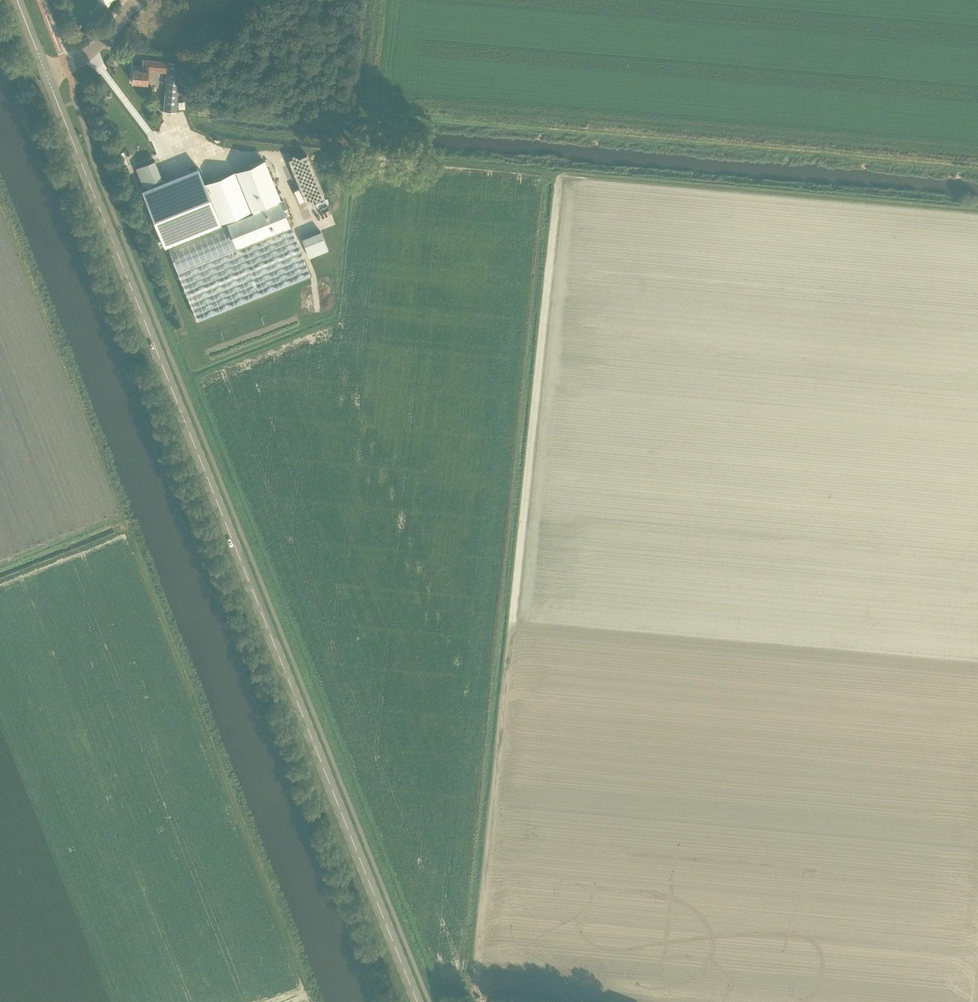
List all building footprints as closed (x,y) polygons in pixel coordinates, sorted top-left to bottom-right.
[(203,0),(200,4),(209,11),(217,0),(203,0)] [(74,33),(69,36),(72,41),(77,39),(74,33)] [(133,69),(132,82),(147,83),(148,71),(167,72),(164,110),(177,112),(179,94),(181,70),(182,62),(169,61),(143,59),(142,69),(133,69)] [(118,150),(113,152),(119,166),(124,164),(118,150)] [(288,155),(280,156),(281,165),(289,164),(288,155)] [(310,274),(264,160),(204,184),(220,223),(167,245),(197,319),(310,274)] [(197,166),(142,189),(166,246),(167,245),(220,223),(204,184),(197,166)]
